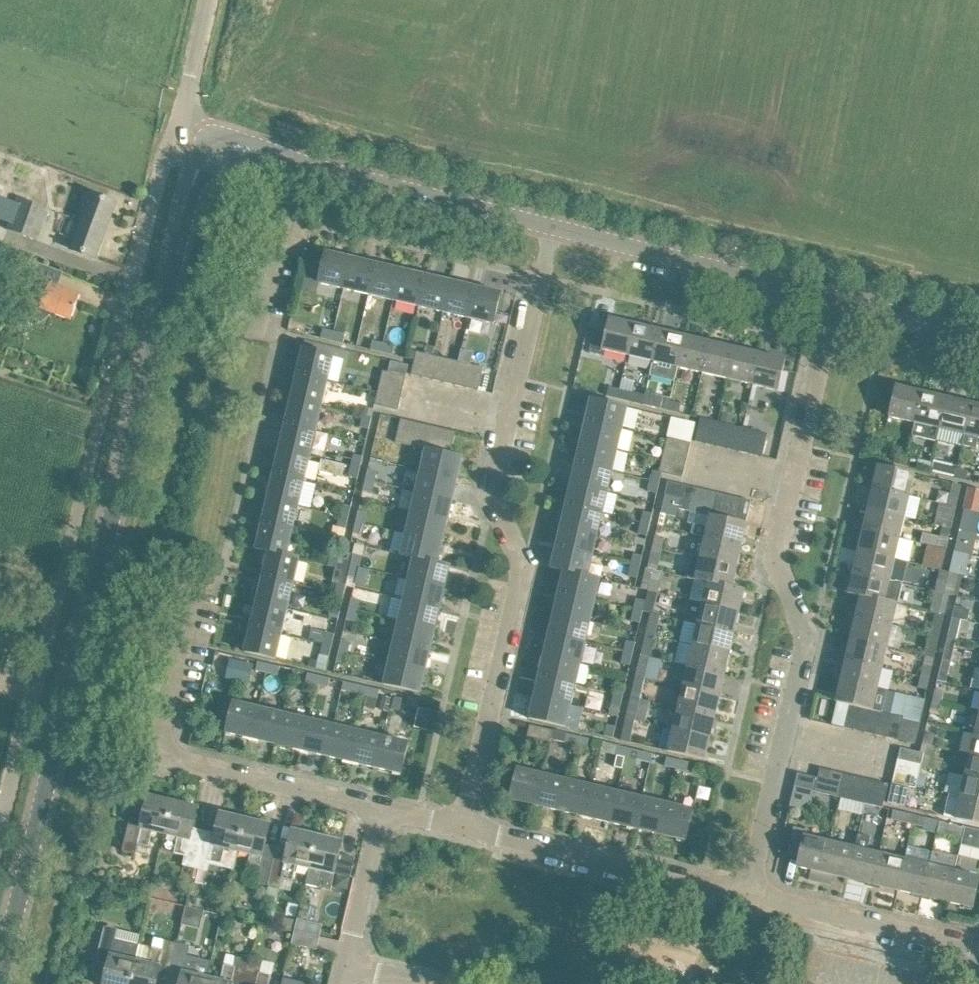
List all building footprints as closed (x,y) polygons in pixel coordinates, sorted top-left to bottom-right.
[(15,233),(25,203),(0,194),(0,228),(15,233)] [(97,255),(113,210),(81,198),(64,243),(97,255)] [(31,277),(37,262),(7,251),(1,266),(31,277)] [(344,289),(351,258),(326,252),(319,283),(344,289)] [(308,257),(305,268),(321,272),(323,260),(308,257)] [(369,294),(376,263),(351,258),(344,289),(369,294)] [(394,300),(401,269),(376,263),(369,294),(394,300)] [(419,306),(426,275),(401,269),(394,300),(419,306)] [(444,312),(451,281),(426,275),(419,306),(444,312)] [(71,320),(81,295),(62,288),(50,284),(37,279),(30,298),(35,299),(28,317),(42,322),(52,313),(71,320)] [(468,318),(476,287),(451,281),(444,312),(468,318)] [(494,324),(501,293),(476,287),(468,318),(494,324)] [(628,355),(635,324),(610,318),(607,330),(595,327),(589,352),(602,355),(603,349),(628,355)] [(653,361),(661,330),(635,324),(628,355),(653,361)] [(332,341),(334,332),(323,329),(321,339),(332,341)] [(675,380),(678,367),(685,336),(661,330),(653,361),(650,374),(675,380)] [(345,335),(334,332),(332,341),(343,344),(345,335)] [(703,373),(710,342),(685,336),(678,367),(703,373)] [(381,354),(384,343),(372,341),(370,351),(381,354)] [(728,379),(736,348),(710,342),(703,373),(728,379)] [(395,346),(384,343),(381,354),(392,356),(395,346)] [(328,381),(334,355),(303,348),(297,374),(328,381)] [(753,384),(760,353),(736,348),(728,379),(753,384)] [(423,377),(428,354),(417,351),(411,375),(423,377)] [(778,390),(786,359),(760,353),(753,384),(778,390)] [(434,380),(439,357),(428,354),(423,377),(434,380)] [(445,383),(450,359),(439,357),(434,380),(445,383)] [(456,385),(461,362),(450,359),(445,383),(456,385)] [(467,388),(472,364),(461,362),(456,385),(467,388)] [(479,390),(484,367),(472,364),(467,388),(479,390)] [(404,387),(406,376),(383,371),(380,382),(404,387)] [(322,406),(328,381),(297,374),(291,399),(322,406)] [(483,375),(479,390),(486,392),(490,377),(483,375)] [(401,399),(404,387),(380,382),(378,393),(401,399)] [(915,422),(922,391),(897,385),(889,417),(915,422)] [(618,399),(620,390),(609,387),(607,397),(618,399)] [(629,402),(631,392),(620,390),(618,399),(629,402)] [(937,441),(940,428),(948,398),(922,391),(915,422),(912,435),(937,441)] [(643,405),(657,408),(668,411),(670,402),(671,398),(646,392),(643,405)] [(398,410),(401,399),(378,393),(375,405),(398,410)] [(623,429),(628,407),(591,398),(586,420),(623,429)] [(964,434),(972,403),(948,398),(940,428),(964,434)] [(316,431),(322,406),(291,399),(285,424),(316,431)] [(679,413),(681,404),(670,402),(668,411),(679,413)] [(972,403),(964,434),(962,444),(976,447),(978,437),(978,438),(978,405),(972,403)] [(366,408),(364,415),(372,417),(374,410),(366,408)] [(723,411),(720,422),(733,425),(735,414),(723,411)] [(372,418),(362,416),(360,429),(370,431),(372,418)] [(708,444),(713,420),(701,417),(695,441),(708,444)] [(407,443),(412,421),(401,419),(396,440),(407,443)] [(679,419),(675,438),(691,442),(696,423),(679,419)] [(618,450),(623,429),(586,420),(581,441),(618,450)] [(719,446),(724,423),(713,420),(708,444),(719,446)] [(418,445),(423,424),(412,421),(407,443),(418,445)] [(730,449),(736,426),(724,423),(719,446),(730,449)] [(310,456),(316,431),(285,424),(280,449),(310,456)] [(429,449),(434,426),(423,424),(418,445),(426,447),(426,449),(429,449)] [(440,452),(445,429),(434,426),(429,449),(440,452)] [(741,452),(747,428),(736,426),(730,449),(741,452)] [(752,454),(758,431),(747,428),(741,452),(752,454)] [(451,454),(456,431),(445,429),(440,452),(451,454)] [(762,457),(768,433),(758,431),(752,454),(762,457)] [(688,454),(691,442),(675,438),(668,437),(665,448),(688,454)] [(613,471),(618,450),(581,441),(576,462),(613,471)] [(685,466),(688,454),(665,448),(662,460),(685,466)] [(305,481),(310,456),(280,449),(274,474),(305,481)] [(458,479),(463,457),(451,454),(440,452),(429,449),(426,449),(421,470),(458,479)] [(363,457),(354,454),(351,465),(360,467),(363,457)] [(905,466),(907,458),(896,455),(894,464),(905,466)] [(916,469),(918,461),(907,458),(905,466),(916,469)] [(683,477),(685,466),(662,460),(660,472),(683,477)] [(934,461),(931,473),(943,475),(945,467),(946,464),(934,461)] [(608,492),(613,471),(576,462),(571,483),(608,492)] [(358,479),(360,467),(351,465),(349,477),(358,479)] [(910,496),(915,474),(878,466),(873,488),(910,496)] [(954,478),(956,470),(945,467),(943,475),(954,478)] [(378,470),(368,468),(366,480),(375,482),(378,470)] [(453,500),(458,479),(421,470),(416,491),(453,500)] [(966,481),(968,472),(956,470),(954,478),(966,481)] [(299,506),(305,481),(274,474),(268,499),(299,506)] [(373,494),(375,482),(366,480),(363,492),(373,494)] [(661,482),(650,480),(648,492),(658,494),(661,482)] [(683,499),(686,485),(668,481),(665,494),(683,499)] [(603,513),(608,492),(571,483),(566,504),(603,513)] [(953,483),(950,495),(948,505),(956,507),(962,485),(953,483)] [(692,512),(697,488),(686,485),(683,499),(680,509),(692,512)] [(702,514),(707,490),(697,488),(692,512),(702,514)] [(905,518),(910,496),(873,488),(868,509),(905,518)] [(975,502),(978,490),(970,488),(967,500),(975,502)] [(713,517),(718,493),(707,490),(702,514),(710,516),(713,517)] [(448,521),(453,500),(416,491),(411,512),(448,521)] [(724,519),(729,496),(718,493),(713,517),(724,519)] [(734,521),(740,498),(729,496),(724,519),(734,521)] [(746,524),(751,501),(740,498),(734,521),(746,524)] [(293,531),(299,506),(268,499),(262,523),(293,531)] [(351,506),(342,504),(340,515),(349,517),(351,506)] [(598,534),(603,513),(566,504),(561,525),(598,534)] [(953,519),(956,507),(948,505),(945,517),(953,519)] [(900,539),(905,518),(868,509),(863,530),(900,539)] [(368,513),(358,511),(356,522),(365,524),(368,513)] [(653,514),(643,511),(641,522),(650,524),(653,514)] [(443,542),(448,521),(411,512),(406,533),(443,542)] [(346,529),(349,517),(340,515),(337,528),(346,529)] [(742,546),(747,524),(746,524),(734,521),(724,519),(713,517),(710,516),(708,527),(694,524),(691,534),(706,537),(742,546)] [(968,532),(971,522),(963,520),(960,530),(968,532)] [(363,536),(365,524),(356,522),(353,534),(363,536)] [(647,537),(650,524),(641,522),(638,534),(647,537)] [(287,555),(293,531),(262,523),(256,549),(268,552),(269,551),(287,556),(287,555)] [(593,555),(598,534),(561,525),(556,546),(593,555)] [(912,542),(900,539),(863,530),(858,551),(907,562),(912,542)] [(965,544),(968,532),(960,530),(957,542),(965,544)] [(438,563),(443,542),(406,533),(401,554),(414,557),(414,556),(438,563)] [(662,549),(665,539),(656,537),(653,547),(662,549)] [(737,566),(742,546),(706,537),(701,558),(737,566)] [(946,550),(949,539),(940,537),(938,548),(946,550)] [(588,575),(593,555),(556,546),(551,568),(564,571),(564,570),(588,576),(588,575)] [(660,560),(662,549),(653,547),(651,558),(660,560)] [(944,561),(946,550),(938,548),(935,559),(944,561)] [(294,584),(300,558),(287,555),(287,556),(269,551),(268,552),(263,576),(294,584)] [(903,584),(907,562),(858,551),(853,572),(903,584)] [(339,557),(336,567),(350,571),(351,565),(354,554),(348,553),(347,559),(339,557)] [(362,556),(354,554),(351,565),(360,567),(362,556)] [(634,554),(632,564),(640,566),(643,556),(634,554)] [(339,557),(330,555),(328,565),(336,567),(339,557)] [(732,587),(737,566),(701,558),(692,555),(687,577),(708,582),(708,581),(732,587)] [(445,587),(451,565),(438,563),(414,556),(414,557),(409,578),(445,587)] [(958,574),(961,564),(953,562),(950,573),(958,574)] [(638,579),(640,566),(632,564),(629,577),(638,579)] [(357,579),(360,567),(351,565),(350,571),(349,577),(357,579)] [(336,567),(333,582),(337,583),(347,585),(349,577),(350,571),(336,567)] [(643,588),(649,590),(658,592),(662,571),(648,568),(643,588)] [(596,600),(601,579),(588,575),(588,576),(564,570),(564,571),(559,592),(596,600)] [(898,604),(903,584),(853,572),(848,593),(860,596),(861,595),(898,604)] [(956,586),(958,574),(950,573),(947,584),(956,586)] [(288,609),(294,584),(263,576),(257,601),(288,609)] [(441,608),(445,587),(409,578),(404,600),(441,608)] [(943,593),(946,582),(937,580),(935,591),(943,593)] [(740,611),(745,590),(732,587),(708,581),(708,582),(703,602),(740,611)] [(347,585),(337,583),(334,593),(344,595),(347,585)] [(656,603),(658,592),(649,590),(647,602),(656,603)] [(940,605),(943,593),(935,591),(932,603),(940,605)] [(591,621),(596,600),(559,592),(554,613),(591,621)] [(341,607),(344,595),(334,593),(332,605),(341,607)] [(893,626),(898,604),(861,595),(860,596),(855,618),(893,626)] [(360,601),(351,598),(349,609),(358,611),(360,601)] [(636,598),(634,610),(643,612),(645,600),(636,598)] [(436,629),(441,608),(404,600),(399,621),(436,629)] [(282,633),(288,609),(257,601),(251,626),(282,633)] [(735,633),(740,611),(703,602),(698,624),(735,633)] [(971,610),(964,609),(955,607),(952,618),(961,620),(968,622),(971,610)] [(331,609),(329,616),(338,619),(340,611),(331,609)] [(355,623),(358,611),(349,609),(346,621),(355,623)] [(643,612),(634,610),(631,622),(640,624),(643,612)] [(586,642),(591,621),(554,613),(549,634),(586,642)] [(888,647),(893,626),(855,618),(850,638),(888,647)] [(959,631),(961,620),(952,618),(950,629),(959,631)] [(431,650),(436,629),(399,621),(394,642),(431,650)] [(655,636),(657,625),(649,623),(646,634),(655,636)] [(730,654),(735,633),(698,624),(693,645),(730,654)] [(940,637),(942,627),(933,625),(931,635),(940,637)] [(276,659),(281,640),(282,633),(251,626),(245,652),(276,659)] [(334,634),(327,632),(324,643),(332,645),(334,634)] [(581,663),(586,642),(549,634),(544,655),(581,663)] [(650,657),(655,636),(646,634),(642,655),(650,657)] [(937,649),(940,637),(931,635),(928,647),(937,649)] [(883,668),(888,647),(850,638),(845,660),(883,668)] [(351,641),(341,639),(339,651),(349,653),(351,641)] [(947,639),(945,649),(943,660),(951,662),(956,641),(947,639)] [(633,653),(636,643),(627,641),(624,651),(633,653)] [(426,671),(431,650),(394,642),(389,663),(426,671)] [(329,657),(332,645),(324,643),(321,656),(329,657)] [(725,674),(730,654),(693,645),(689,666),(725,674)] [(346,666),(349,653),(339,651),(336,664),(346,666)] [(630,666),(633,653),(624,651),(621,664),(630,666)] [(576,684),(581,663),(544,655),(539,676),(576,684)] [(645,679),(650,657),(642,655),(637,677),(645,679)] [(232,659),(227,678),(251,683),(255,664),(232,659)] [(878,689),(883,668),(845,660),(840,681),(878,689)] [(949,673),(951,662),(943,660),(940,671),(949,673)] [(267,672),(269,665),(258,663),(256,670),(267,672)] [(421,693),(426,671),(389,663),(384,684),(421,693)] [(280,667),(269,665),(267,672),(278,675),(280,667)] [(720,696),(725,674),(689,666),(684,687),(720,696)] [(930,679),(932,669),(923,666),(921,677),(930,679)] [(317,685),(319,676),(308,673),(306,682),(317,685)] [(330,678),(319,676),(317,685),(328,688),(330,678)] [(571,705),(576,684),(539,676),(534,697),(571,705)] [(641,699),(645,679),(637,677),(634,688),(632,697),(641,699)] [(927,690),(930,679),(921,677),(918,688),(927,690)] [(886,691),(878,689),(840,681),(836,701),(849,704),(860,707),(871,709),(882,712),(886,691)] [(617,683),(614,693),(623,695),(626,685),(617,683)] [(367,696),(369,687),(357,684),(355,694),(367,696)] [(379,689),(369,687),(367,696),(376,699),(379,689)] [(715,716),(720,696),(684,687),(679,708),(715,716)] [(941,704),(944,693),(935,691),(933,702),(941,704)] [(620,707),(623,695),(614,693),(612,705),(620,707)] [(419,700),(407,697),(406,705),(417,707),(419,700)] [(566,727),(571,705),(534,697),(529,718),(566,727)] [(636,720),(641,699),(632,697),(627,718),(636,720)] [(382,698),(379,712),(389,714),(392,700),(382,698)] [(395,699),(393,711),(400,713),(403,701),(395,699)] [(252,738),(259,707),(233,701),(226,732),(252,738)] [(939,715),(941,704),(933,702),(930,713),(939,715)] [(855,730),(860,707),(849,704),(843,727),(855,730)] [(277,744),(284,713),(259,707),(252,738),(277,744)] [(865,732),(871,709),(860,707),(855,730),(865,732)] [(710,737),(715,716),(679,708),(674,729),(710,737)] [(877,735),(882,712),(871,709),(865,732),(877,735)] [(888,738),(893,714),(882,712),(877,735),(888,738)] [(301,750),(309,719),(284,713),(277,744),(301,750)] [(920,720),(904,717),(893,714),(888,738),(914,744),(920,720)] [(631,743),(636,720),(627,718),(622,741),(631,743)] [(326,756),(334,725),(309,719),(301,750),(326,756)] [(351,762),(359,731),(334,725),(326,756),(351,762)] [(606,725),(604,737),(613,739),(616,727),(606,725)] [(553,731),(530,726),(528,737),(551,743),(553,731)] [(705,760),(710,737),(674,729),(669,751),(705,760)] [(376,768),(384,737),(359,731),(351,762),(376,768)] [(932,746),(934,735),(925,733),(923,744),(932,746)] [(576,745),(578,737),(567,734),(565,743),(576,745)] [(975,734),(970,755),(978,757),(978,734),(975,734)] [(402,774),(409,743),(384,737),(376,768),(402,774)] [(589,739),(578,737),(576,745),(587,748),(589,739)] [(626,757),(628,748),(614,745),(612,754),(626,757)] [(642,752),(628,748),(626,757),(640,760),(642,752)] [(921,766),(925,753),(901,748),(898,760),(921,766)] [(970,755),(965,776),(978,779),(978,757),(970,755)] [(676,769),(678,760),(667,757),(665,766),(676,769)] [(690,763),(678,760),(676,769),(688,771),(690,763)] [(919,777),(921,766),(898,760),(895,772),(919,777)] [(536,805),(543,774),(518,768),(510,799),(536,805)] [(831,781),(833,771),(820,768),(818,778),(831,781)] [(831,781),(818,778),(815,791),(838,797),(844,774),(833,771),(831,781)] [(916,788),(919,777),(895,772),(893,783),(916,788)] [(815,791),(818,778),(798,773),(794,787),(815,791)] [(561,811),(568,780),(543,774),(536,805),(561,811)] [(851,800),(856,776),(844,774),(838,797),(851,800)] [(861,802),(866,779),(856,776),(851,800),(861,802)] [(965,776),(960,797),(978,802),(978,779),(965,776)] [(919,778),(917,788),(923,790),(926,779),(919,778)] [(872,805),(878,782),(866,779),(861,802),(872,805)] [(586,817),(593,786),(568,780),(561,811),(586,817)] [(883,807),(888,784),(878,782),(872,805),(883,807)] [(611,823),(618,792),(593,786),(586,817),(611,823)] [(636,829),(643,798),(618,792),(611,823),(636,829)] [(166,833),(173,802),(148,796),(141,824),(130,821),(123,851),(137,854),(139,845),(149,847),(154,830),(166,833)] [(960,797),(955,818),(978,824),(978,802),(960,797)] [(660,834),(668,803),(643,798),(636,829),(660,834)] [(191,836),(198,807),(173,802),(166,833),(179,837),(175,853),(186,856),(184,865),(196,868),(203,839),(191,836)] [(686,840),(693,809),(668,803),(660,834),(686,840)] [(912,825),(915,816),(894,811),(891,820),(912,825)] [(239,850),(246,819),(220,813),(214,841),(203,839),(196,868),(209,871),(211,862),(222,864),(226,847),(239,850)] [(923,828),(926,818),(915,816),(912,825),(923,828)] [(263,853),(270,825),(246,819),(239,850),(251,853),(247,870),(258,873),(255,882),(268,886),(275,856),(263,853)] [(962,839),(964,827),(940,822),(937,833),(962,839)] [(820,882),(830,841),(806,836),(807,830),(794,827),(787,854),(799,857),(797,866),(812,870),(809,880),(820,882)] [(976,830),(964,827),(962,839),(960,845),(978,850),(978,831),(976,830)] [(311,868),(318,836),(293,830),(286,858),(275,856),(268,886),(281,889),(284,879),(295,882),(299,865),(311,868)] [(872,884),(880,853),(868,850),(871,837),(858,834),(855,847),(848,878),(872,884)] [(331,890),(342,842),(318,836),(311,868),(307,884),(331,890)] [(848,878),(855,847),(830,841),(820,882),(831,885),(834,875),(848,878)] [(947,902),(954,871),(958,857),(932,851),(929,865),(922,896),(947,902)] [(897,890),(905,859),(880,853),(872,884),(897,890)] [(922,896),(929,865),(905,859),(897,890),(922,896)] [(978,882),(978,876),(954,871),(947,902),(973,908),(978,882)] [(320,937),(323,925),(299,919),(296,931),(320,937)] [(140,944),(138,944),(140,935),(105,926),(100,945),(96,964),(108,967),(104,983),(130,983),(140,944)] [(317,949),(320,937),(296,931),(292,943),(317,949)] [(178,944),(166,941),(164,950),(140,944),(130,983),(156,983),(160,970),(171,973),(178,944)] [(199,958),(187,955),(189,946),(178,944),(171,973),(182,975),(180,983),(206,983),(208,978),(212,961),(199,958)] [(250,961),(237,958),(235,967),(225,964),(221,981),(208,978),(206,983),(245,983),(250,961)] [(270,975),(260,973),(262,964),(250,961),(245,983),(268,983),(270,975)]
